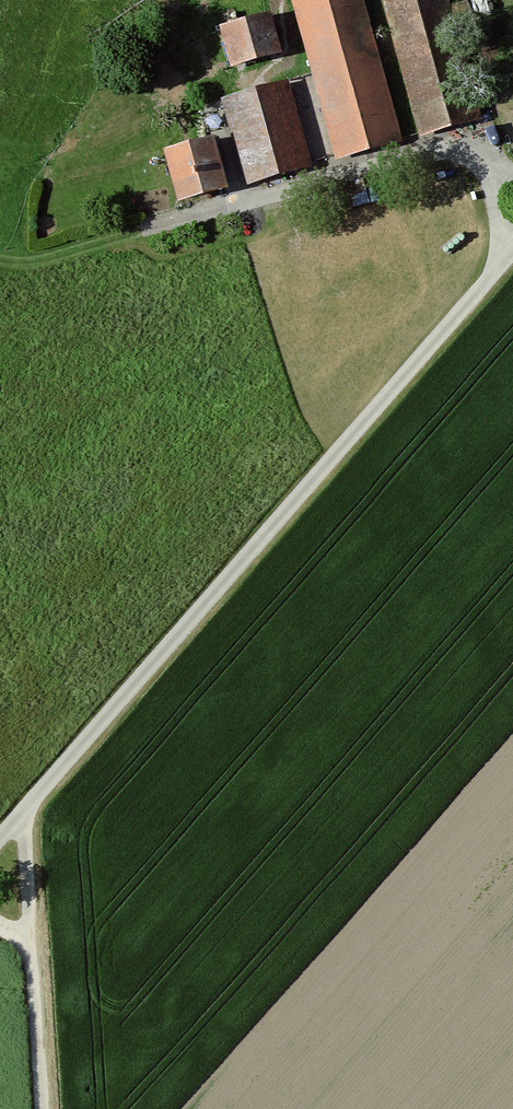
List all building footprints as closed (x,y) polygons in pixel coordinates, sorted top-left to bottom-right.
[(336,158),(402,140),(364,0),(293,0),(336,158)] [(421,136),(483,119),(450,0),(383,0),(421,136)] [(281,52),(270,11),(219,25),(230,66),(281,52)] [(313,165),(288,80),(223,99),(248,184),(313,165)] [(228,187),(214,135),(164,148),(178,200),(228,187)]
